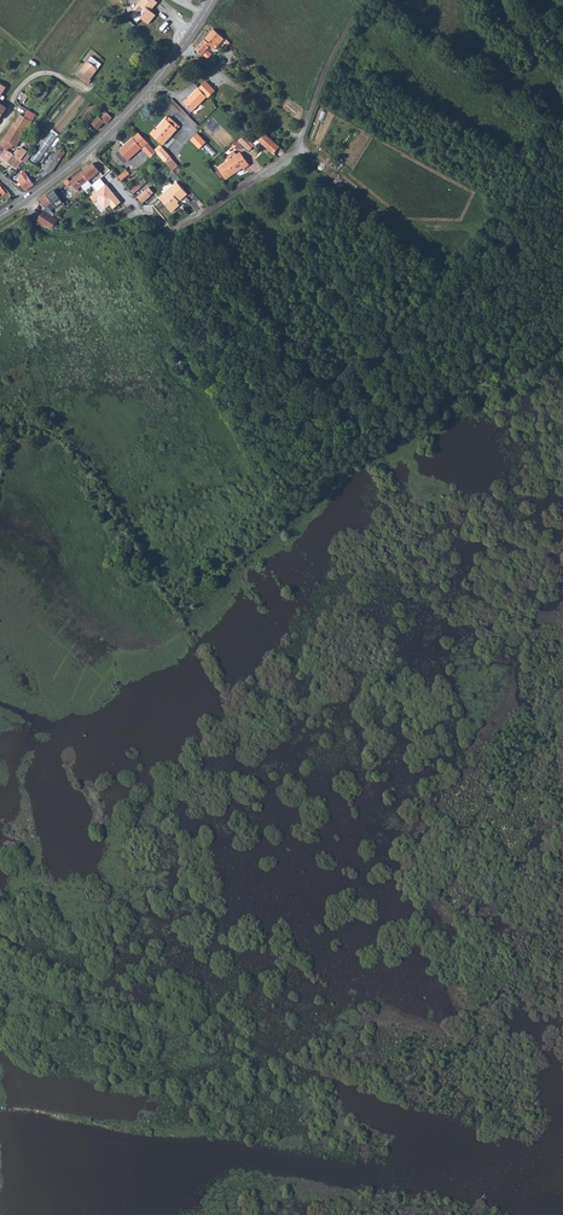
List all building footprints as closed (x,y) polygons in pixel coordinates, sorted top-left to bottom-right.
[(151,5),(152,7),(156,2),(153,0),(140,0),(131,11),(148,24),(155,15),(149,10),(148,9),(151,5)] [(223,40),(212,29),(194,50),(201,56),(202,55),(206,59),(211,54),(206,50),(210,46),(214,50),(223,40)] [(91,79),(90,78),(102,65),(91,56),(77,73),(88,83),(91,79)] [(214,91),(204,81),(197,88),(206,96),(207,98),(214,91)] [(43,88),(38,96),(43,99),(48,92),(43,88)] [(183,101),(192,110),(206,96),(197,88),(186,99),(185,98),(183,101)] [(22,90),(15,99),(22,104),(28,95),(22,90)] [(183,101),(181,102),(191,111),(192,110),(183,101)] [(34,113),(26,108),(23,114),(31,118),(34,113)] [(112,118),(107,113),(100,118),(98,116),(91,123),(95,129),(104,122),(105,124),(112,118)] [(13,122),(3,139),(12,143),(16,145),(30,119),(20,114),(15,123),(13,122)] [(164,138),(168,134),(169,136),(176,129),(174,127),(176,124),(168,117),(165,120),(164,118),(154,129),(153,128),(148,133),(161,145),(166,140),(164,138)] [(49,131),(31,159),(39,164),(56,135),(49,131)] [(198,132),(191,139),(200,149),(208,142),(198,132)] [(117,150),(127,160),(145,143),(136,133),(117,150)] [(254,140),(273,154),(279,146),(264,134),(254,140)] [(243,135),(236,140),(239,143),(243,147),(251,142),(243,135)] [(3,139),(0,142),(0,146),(5,150),(10,145),(12,143),(3,139)] [(251,142),(243,147),(248,151),(253,145),(251,142)] [(152,150),(146,143),(140,149),(148,157),(154,152),(152,150)] [(152,150),(154,152),(161,146),(159,143),(152,150)] [(1,152),(2,152),(3,152),(6,154),(8,151),(5,150),(0,146),(0,153),(1,152)] [(154,152),(164,162),(170,156),(161,146),(154,152)] [(49,160),(56,164),(62,154),(57,150),(53,155),(52,154),(49,160)] [(6,154),(3,158),(5,160),(3,162),(6,165),(9,163),(15,168),(22,158),(12,151),(10,153),(8,151),(6,154)] [(26,163),(32,154),(28,151),(22,160),(26,163)] [(228,160),(217,168),(225,180),(241,168),(242,170),(248,166),(239,153),(235,155),(233,153),(227,157),(228,160)] [(172,171),(179,165),(170,156),(164,162),(165,163),(172,171)] [(42,165),(39,168),(48,174),(51,172),(56,164),(49,160),(44,166),(42,165)] [(66,178),(62,181),(66,186),(69,183),(75,190),(99,170),(92,162),(69,181),(66,178)] [(126,169),(119,176),(123,181),(130,174),(126,169)] [(22,190),(32,184),(32,183),(28,177),(24,170),(18,174),(21,179),(15,183),(17,186),(18,185),(22,190)] [(28,177),(32,183),(38,179),(34,173),(28,177)] [(135,193),(146,183),(142,179),(132,190),(135,193)] [(55,193),(66,186),(62,181),(52,189),(55,193)] [(173,188),(165,195),(163,194),(158,198),(171,211),(178,204),(176,202),(186,193),(175,182),(171,186),(173,188)] [(107,183),(91,196),(95,202),(98,199),(105,209),(111,204),(114,208),(122,202),(107,183)] [(150,186),(139,196),(144,202),(155,192),(150,186)] [(171,186),(163,194),(165,195),(173,188),(171,186)] [(57,197),(55,193),(52,189),(44,194),(50,201),(57,197)] [(37,198),(42,206),(50,201),(44,194),(37,198)] [(42,224),(51,228),(56,220),(42,210),(35,218),(42,224)]
